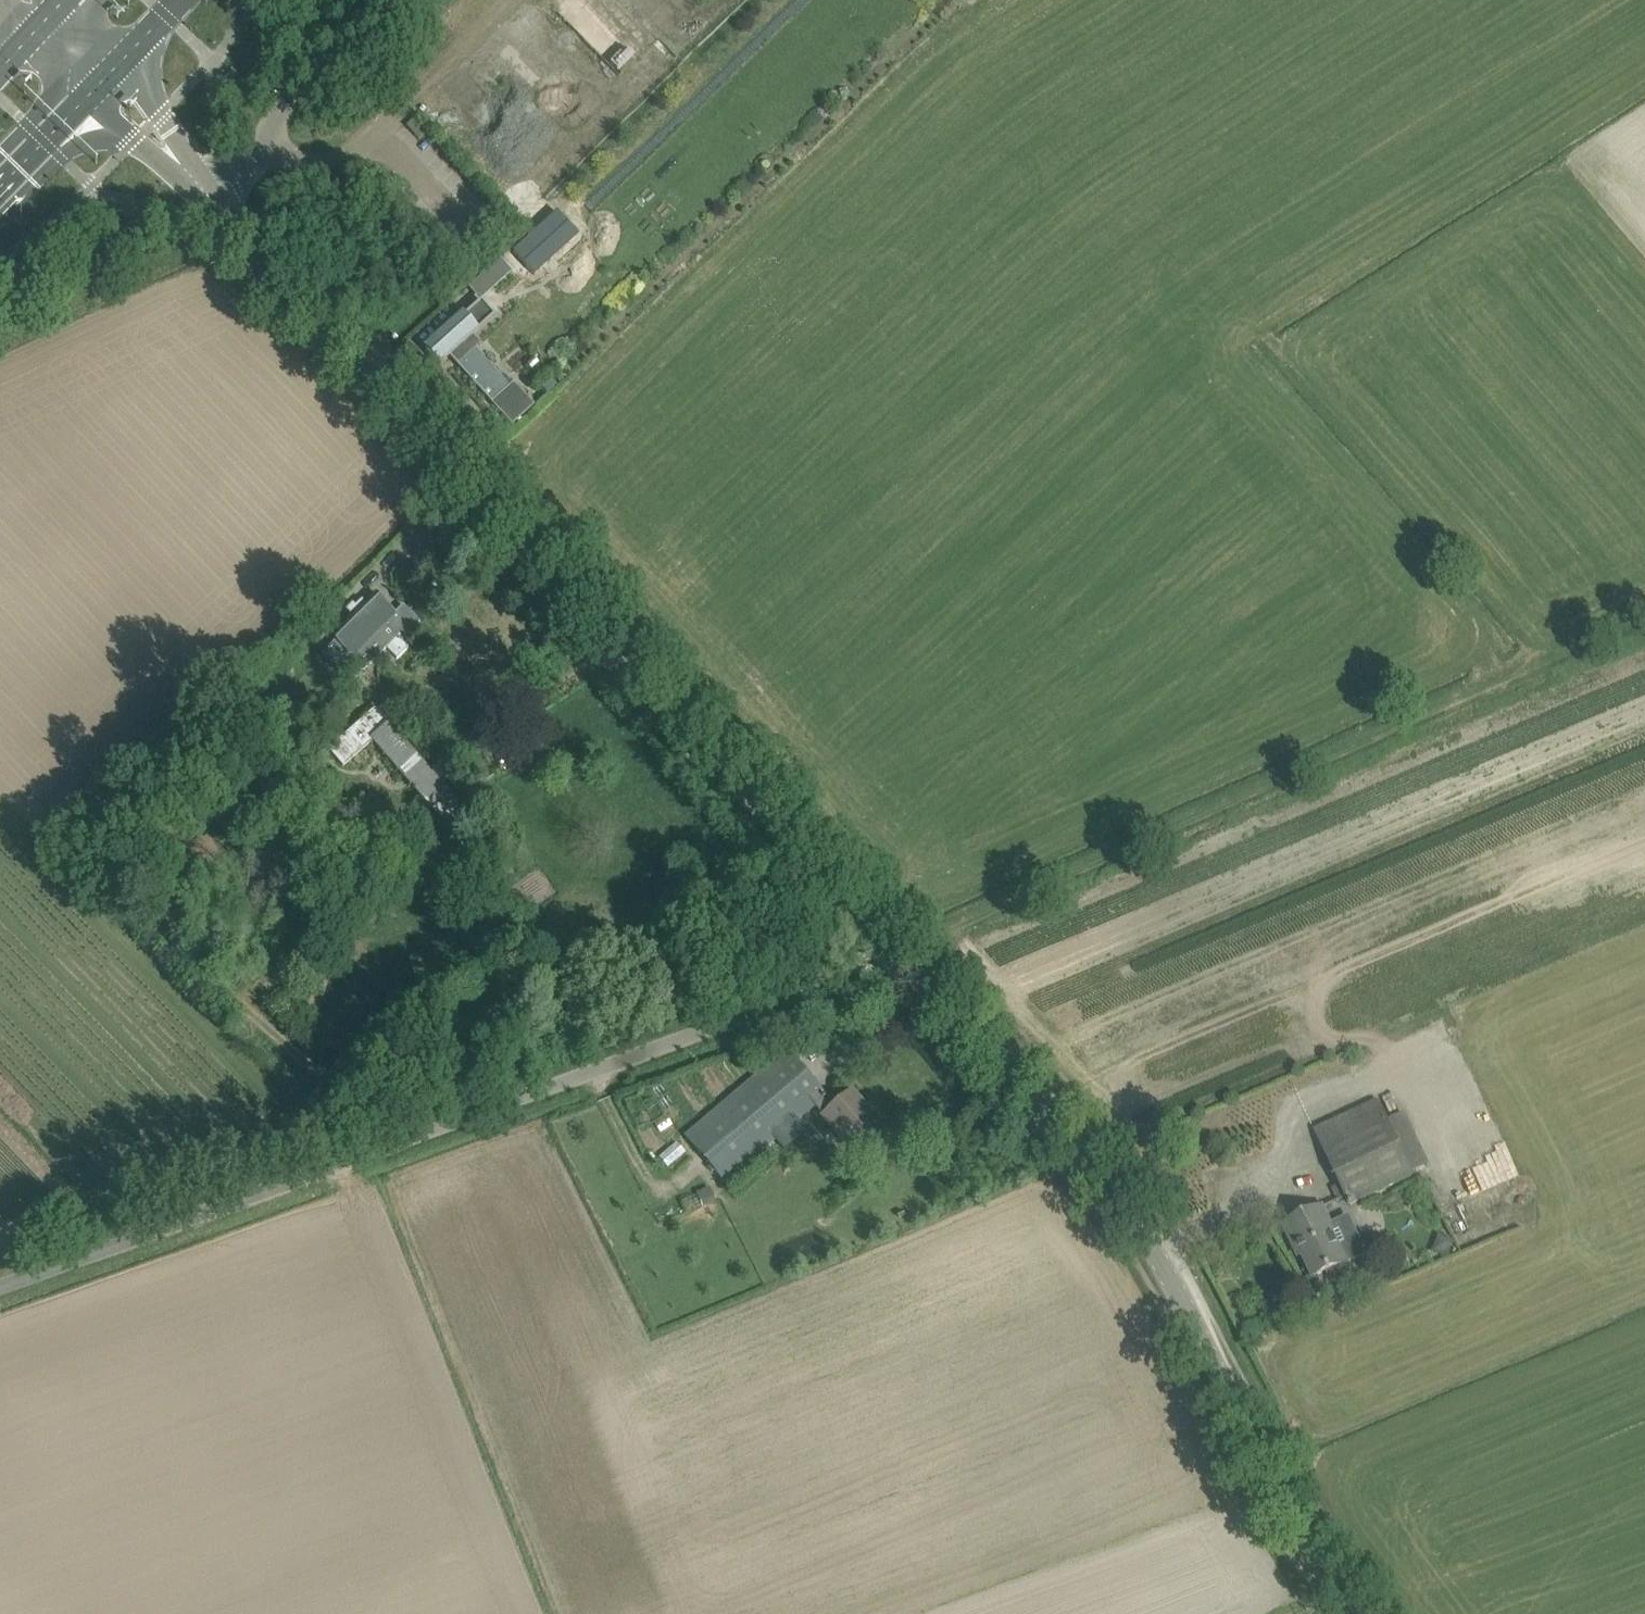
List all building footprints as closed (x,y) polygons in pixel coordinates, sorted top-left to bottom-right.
[(570,226),(548,203),(506,244),(527,266),(570,226)] [(470,310),(512,271),(492,248),(449,287),(470,310)] [(464,316),(462,313),(423,349),(439,367),(449,357),(457,366),(464,359),(480,344),(473,336),(494,316),(480,300),(464,316)] [(513,383),(491,403),(511,426),(534,406),(513,383)] [(334,640),(352,658),(363,670),(397,637),(400,641),(420,622),(404,606),(396,614),(376,593),(375,594),(378,597),(334,640)] [(374,709),(357,724),(325,752),(325,753),(329,750),(342,766),(372,740),(450,830),(466,815),(476,826),(477,825),(440,783),(459,767),(458,766),(452,771),(442,759),(429,770),(372,705),(371,706),(374,709)] [(685,1136),(699,1152),(725,1182),(814,1106),(862,1163),(891,1138),(851,1092),(831,1110),(822,1099),(825,1097),(786,1050),(685,1136)] [(1378,1100),(1315,1130),(1350,1205),(1413,1175),(1412,1174),(1430,1165),(1405,1113),(1388,1121),(1378,1100)] [(633,1119),(643,1135),(653,1128),(643,1112),(633,1119)] [(1346,1195),(1340,1183),(1332,1187),(1337,1196),(1346,1195)] [(710,1190),(698,1194),(702,1204),(714,1200),(710,1190)] [(1314,1277),(1327,1271),(1329,1276),(1333,1281),(1338,1281),(1347,1277),(1350,1273),(1349,1267),(1346,1262),(1365,1253),(1348,1217),(1330,1225),(1322,1207),(1304,1215),(1285,1224),(1294,1246),(1298,1244),(1314,1277)]
